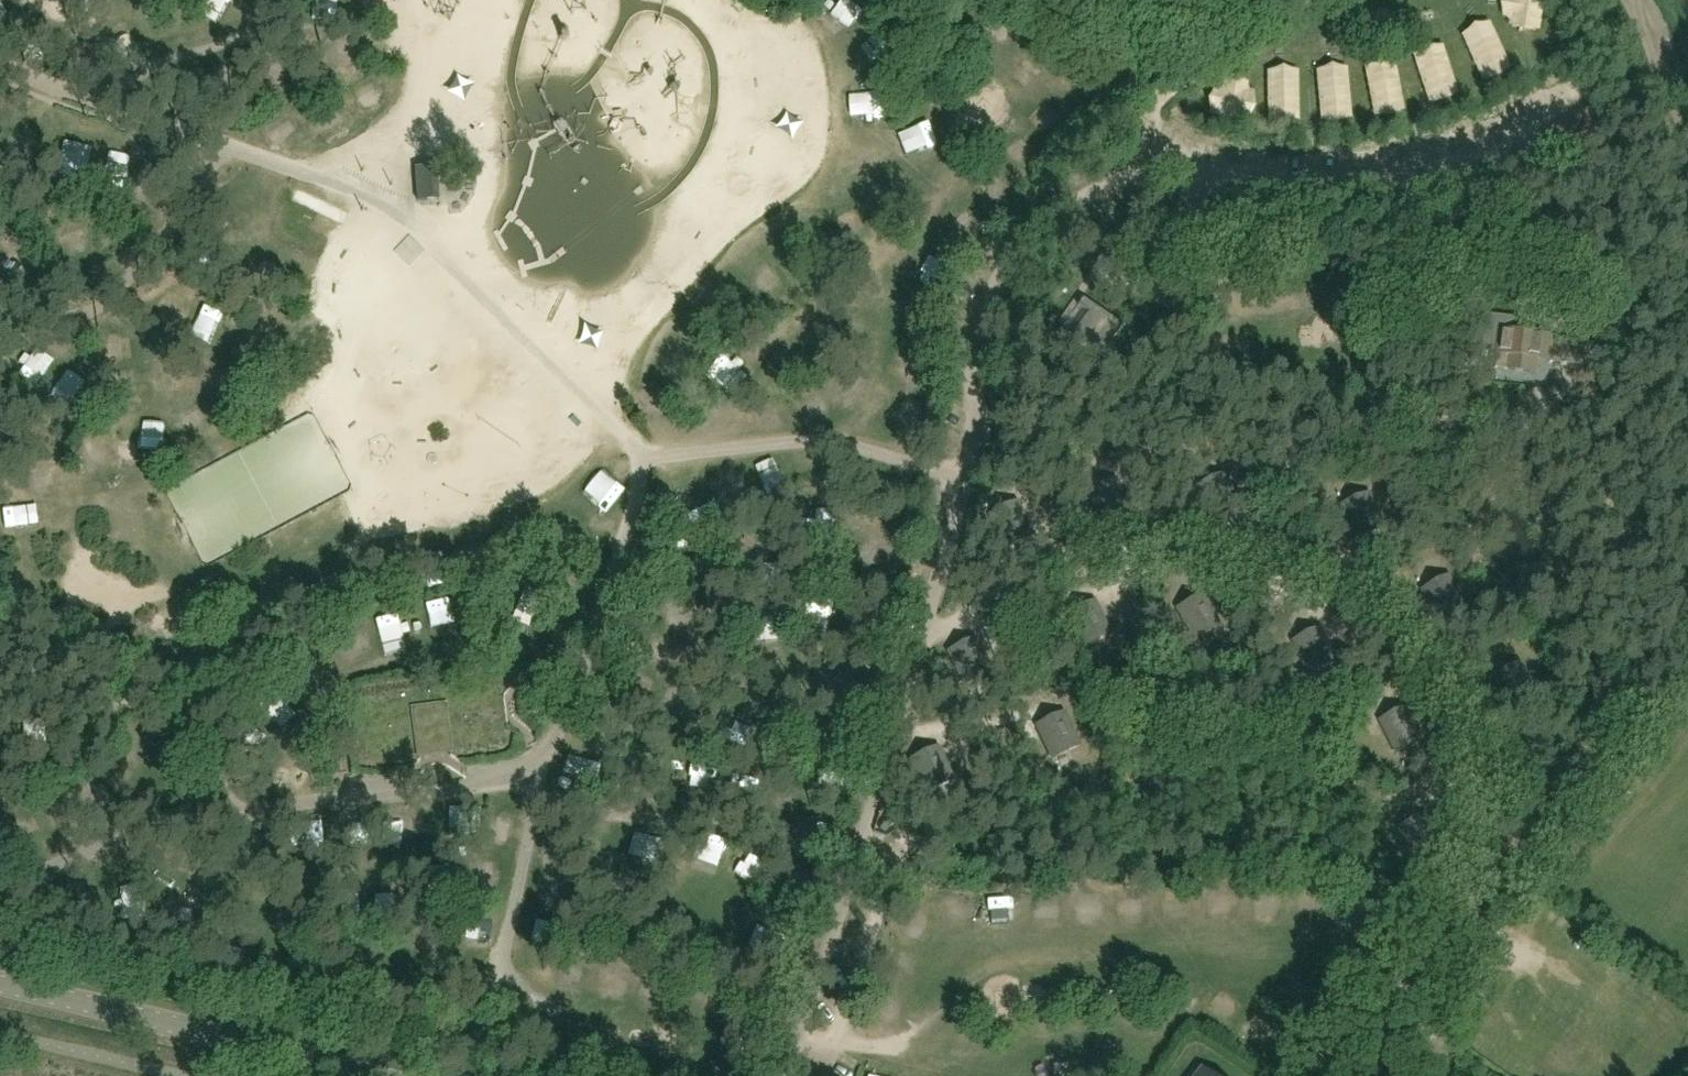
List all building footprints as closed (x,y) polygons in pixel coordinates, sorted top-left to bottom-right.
[(222,8),(226,0),(204,0),(222,8)] [(856,1),(839,30),(857,40),(874,11),(856,1)] [(31,51),(27,62),(46,69),(50,57),(31,51)] [(1504,67),(1492,72),(1500,92),(1512,87),(1504,67)] [(1437,117),(1458,112),(1451,87),(1430,92),(1437,117)] [(1353,111),(1376,110),(1375,89),(1352,90),(1353,111)] [(1339,90),(1319,92),(1321,114),(1341,113),(1339,90)] [(1300,117),(1301,95),(1280,95),(1280,116),(1300,117)] [(1396,117),(1417,114),(1414,95),(1393,98),(1396,117)] [(1253,128),(1255,109),(1235,107),(1233,127),(1253,128)] [(436,167),(415,168),(417,203),(428,202),(438,201),(438,187),(436,167)] [(140,205),(159,210),(162,197),(143,192),(140,205)] [(405,259),(421,274),(435,258),(419,244),(405,259)] [(1091,287),(1064,307),(1078,326),(1105,305),(1091,287)] [(209,302),(199,324),(224,335),(234,313),(209,302)] [(1555,336),(1510,331),(1505,372),(1537,375),(1539,362),(1552,363),(1555,336)] [(40,380),(44,365),(31,361),(27,376),(40,380)] [(170,449),(169,432),(149,433),(149,450),(170,449)] [(1193,486),(1210,521),(1239,508),(1222,472),(1193,486)] [(1338,506),(1355,541),(1384,528),(1368,492),(1338,506)] [(3,518),(17,524),(27,501),(13,495),(3,518)] [(989,514),(1006,550),(1035,536),(1019,501),(989,514)] [(696,535),(721,521),(710,503),(686,517),(696,535)] [(600,504),(593,522),(621,533),(628,515),(600,504)] [(22,532),(36,537),(41,523),(27,518),(22,532)] [(435,574),(441,597),(460,592),(453,568),(435,574)] [(1420,588),(1437,624),(1466,610),(1449,574),(1420,588)] [(518,596),(523,612),(547,606),(543,589),(518,596)] [(1175,608),(1192,644),(1221,630),(1205,595),(1175,608)] [(1066,613),(1083,648),(1112,635),(1095,599),(1066,613)] [(445,608),(455,639),(466,635),(456,604),(445,608)] [(412,643),(433,638),(427,615),(407,620),(412,643)] [(370,651),(392,648),(389,623),(367,627),(370,651)] [(1291,640),(1308,675),(1337,662),(1321,626),(1291,640)] [(547,632),(527,632),(526,656),(547,656),(547,632)] [(947,651),(963,686),(993,673),(976,637),(947,651)] [(345,681),(360,673),(345,644),(330,652),(345,681)] [(313,683),(324,674),(312,658),(301,667),(313,683)] [(1491,675),(1507,711),(1537,697),(1520,661),(1491,675)] [(501,739),(499,725),(496,696),(493,669),(359,687),(362,713),(366,741),(368,756),(420,749),(449,746),(501,739)] [(275,739),(298,731),(291,710),(282,714),(279,704),(264,710),(275,739)] [(1377,719),(1394,755),(1423,741),(1407,705),(1377,719)] [(1032,726),(1049,762),(1078,748),(1061,712),(1032,726)] [(908,760),(925,795),(954,782),(938,746),(908,760)] [(650,807),(652,795),(631,792),(629,804),(650,807)] [(805,855),(823,846),(812,823),(794,832),(805,855)] [(394,849),(425,846),(423,828),(392,831),(394,849)] [(372,831),(354,836),(362,862),(380,857),(372,831)] [(708,846),(707,869),(730,870),(731,847),(708,846)] [(960,928),(980,931),(984,908),(964,904),(960,928)] [(1002,906),(1004,931),(1028,930),(1026,905),(1002,906)] [(297,977),(284,978),(286,998),(299,997),(297,977)]
